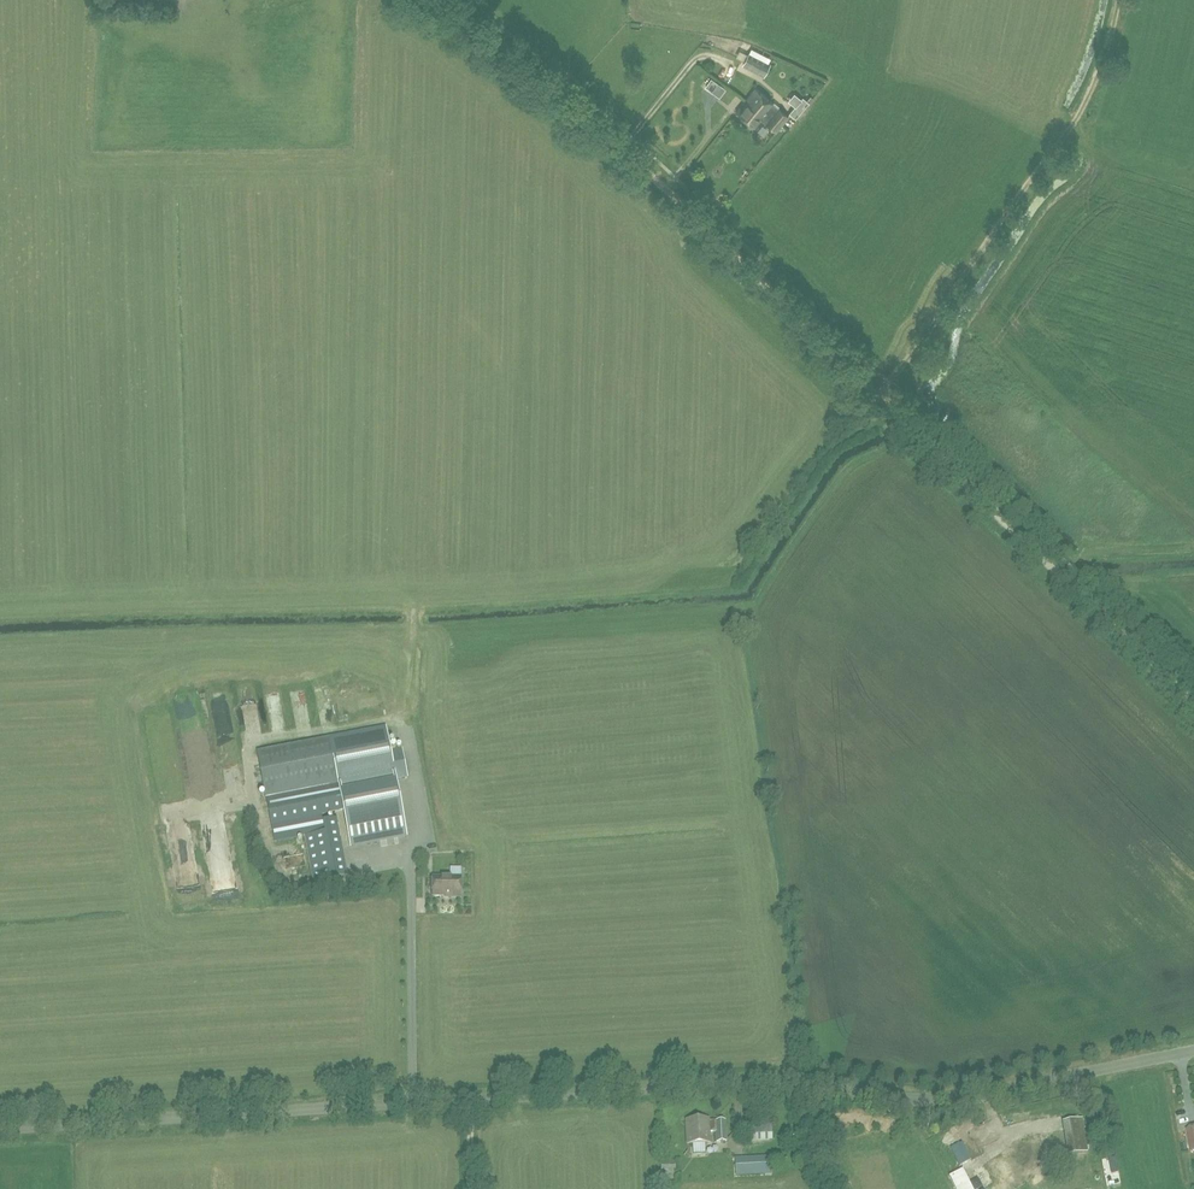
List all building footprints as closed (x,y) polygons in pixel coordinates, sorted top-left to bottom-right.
[(748,54),(743,65),(764,76),(770,65),(748,54)] [(714,93),(721,85),(711,78),(705,87),(714,93)] [(788,117),(777,107),(755,89),(746,101),(764,116),(767,111),(782,124),(788,117)] [(706,104),(716,108),(719,98),(709,95),(706,104)] [(796,118),(809,102),(810,103),(814,99),(811,96),(807,101),(803,97),(789,113),(796,118)] [(764,116),(746,101),(736,112),(754,128),(762,118),(765,121),(765,122),(776,131),(782,124),(767,111),(764,116)] [(259,699),(244,702),(246,710),(260,706),(259,699)] [(386,730),(331,740),(257,754),(274,842),(304,836),(305,836),(324,832),(322,821),(321,815),(344,810),(351,845),(406,834),(395,780),(407,778),(402,750),(390,752),(386,730)] [(305,836),(304,836),(312,882),(347,876),(336,819),(322,821),(324,832),(305,836)] [(461,898),(461,877),(432,876),(432,896),(444,896),(444,898),(461,898)] [(783,1127),(789,1124),(784,1114),(778,1117),(783,1127)] [(709,1118),(686,1119),(687,1143),(710,1142),(709,1132),(716,1131),(717,1141),(726,1141),(725,1119),(709,1120),(709,1118)] [(1064,1123),(1068,1157),(1087,1154),(1083,1120),(1064,1123)] [(771,1123),(748,1125),(745,1125),(746,1141),(772,1140),(771,1123)] [(789,1140),(801,1139),(800,1132),(788,1133),(789,1140)] [(764,1159),(735,1160),(736,1175),(765,1174),(764,1159)] [(963,1168),(949,1175),(956,1188),(974,1188),(963,1168)]
